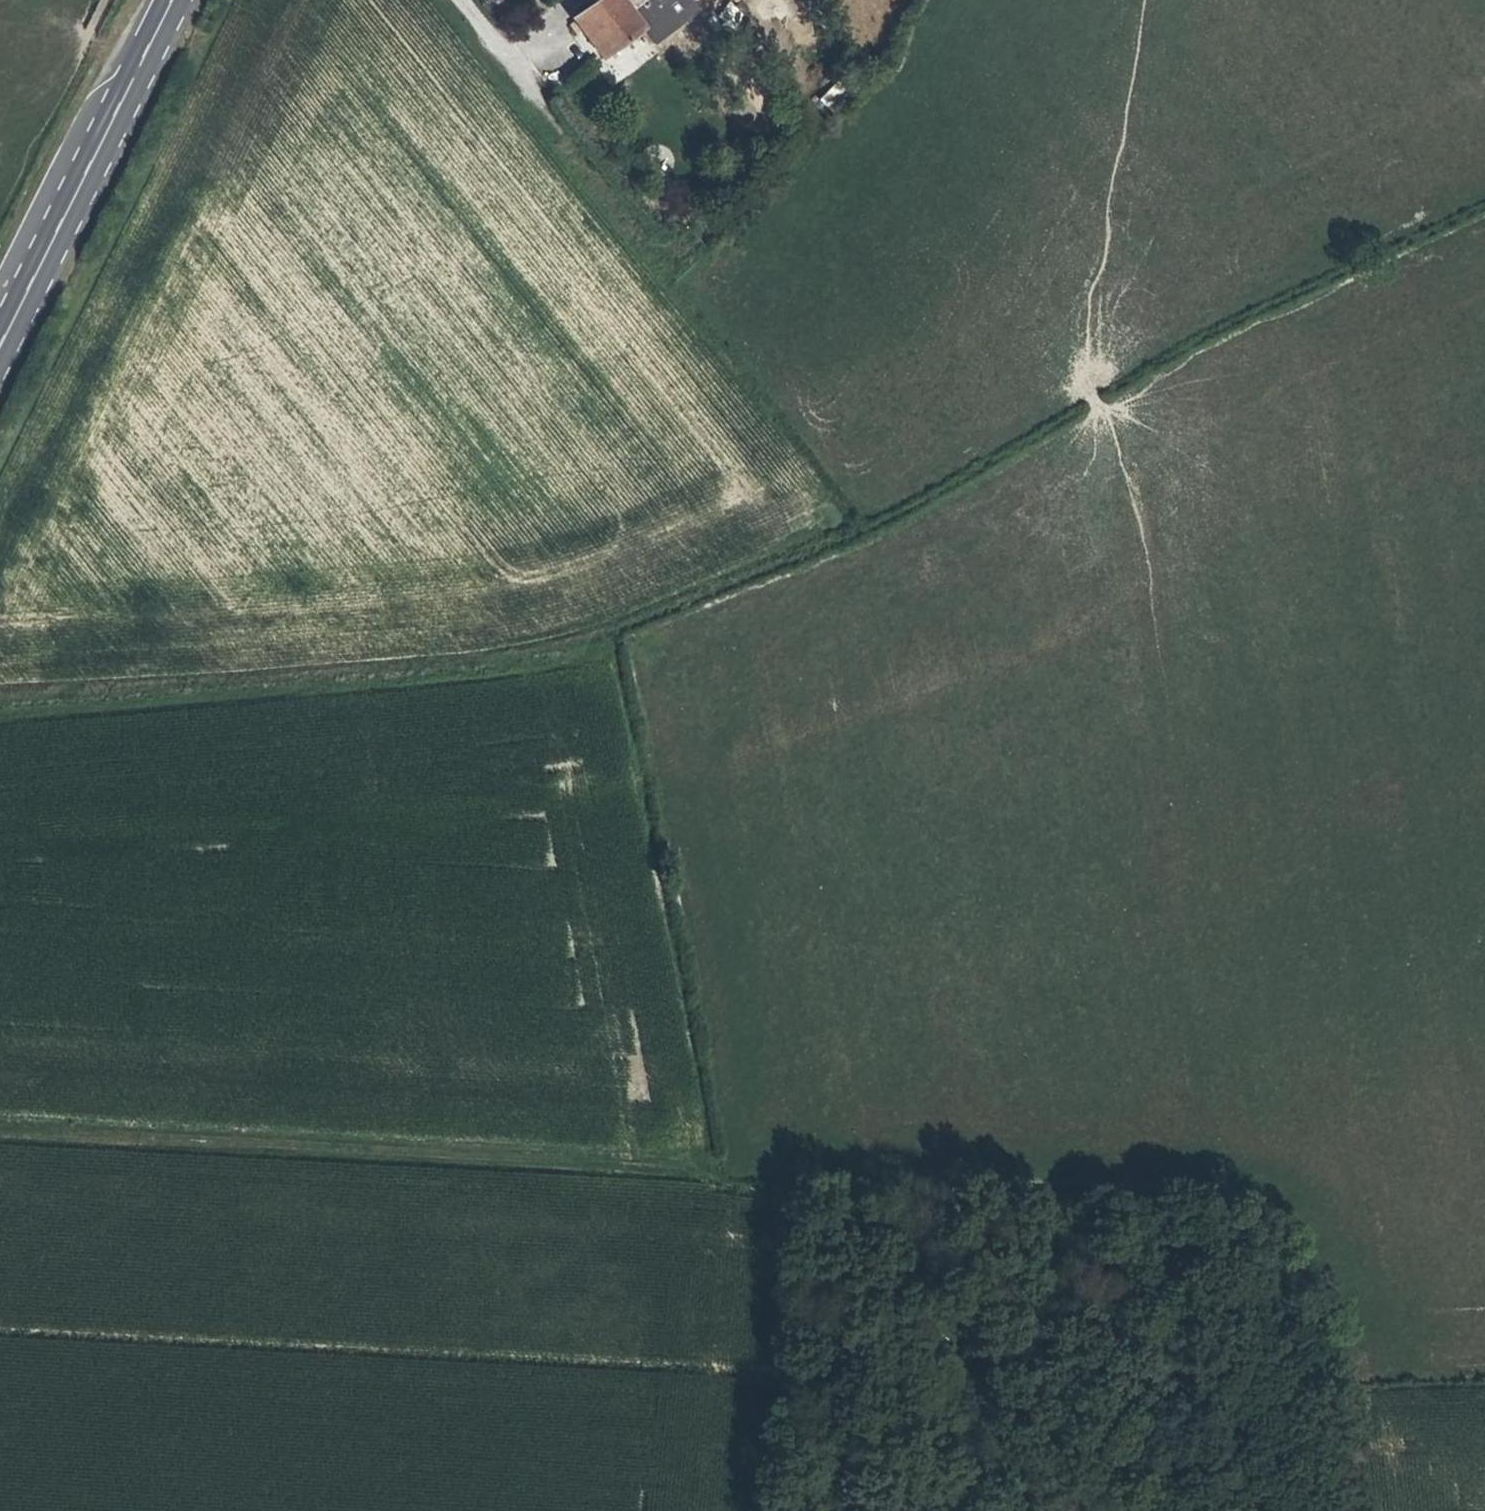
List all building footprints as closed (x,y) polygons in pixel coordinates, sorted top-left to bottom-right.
[(642,27),(653,43),(696,11),(688,0),(597,0),(572,19),(601,58),(642,27)] [(835,114),(860,81),(844,68),(819,101),(835,114)]
